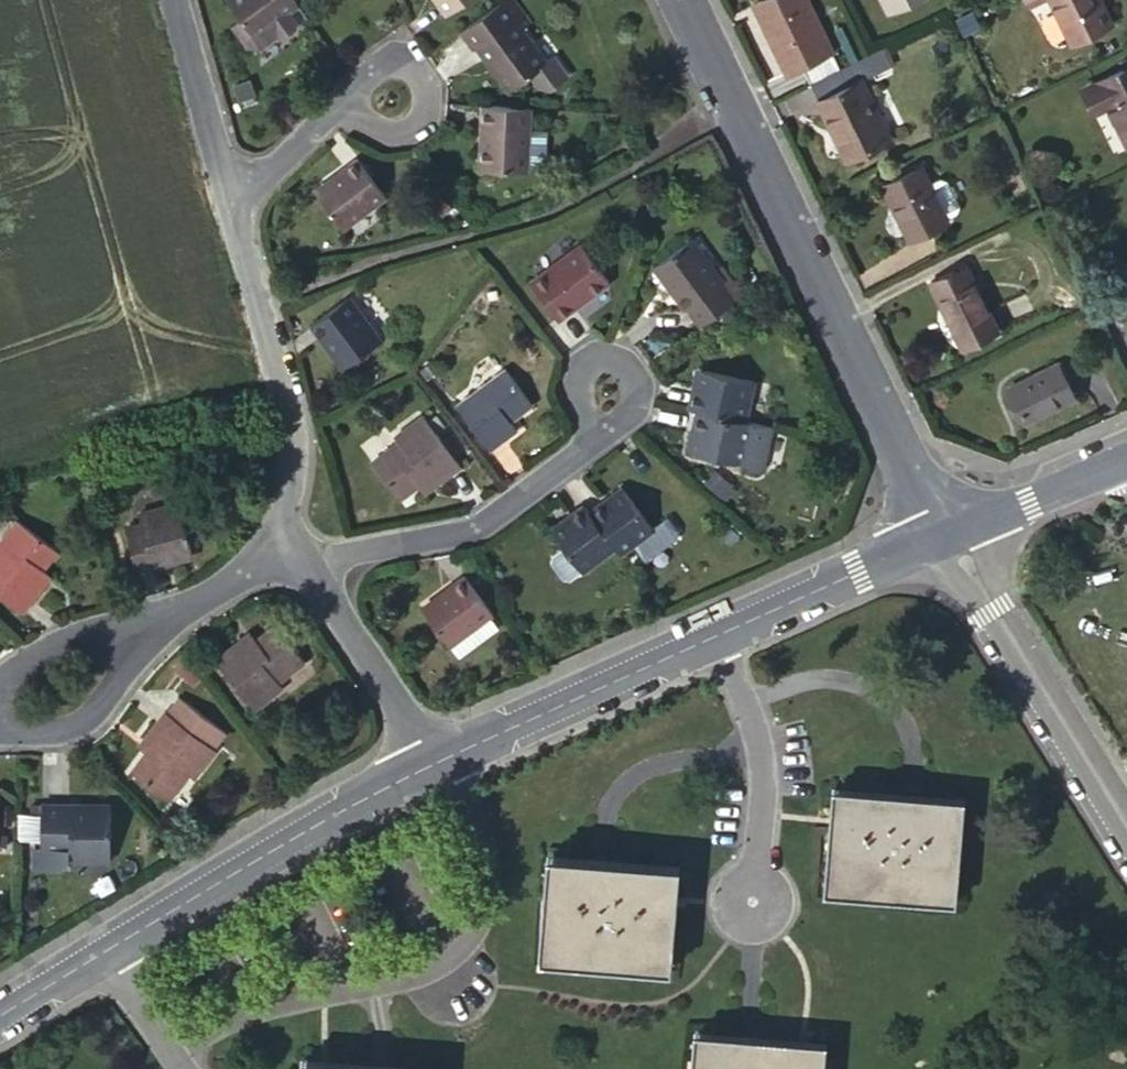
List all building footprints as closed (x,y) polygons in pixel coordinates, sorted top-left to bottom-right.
[(231,22),(245,41),(257,42),(275,29),(281,30),(291,23),(292,17),(287,9),(297,1),(296,0),(230,0),(240,15),(231,22)] [(463,0),(441,0),(449,10),(463,0)] [(459,30),(472,48),(478,45),(510,88),(531,72),(542,86),(551,88),(568,75),(552,55),(544,60),(520,27),(529,21),(514,0),(500,0),(480,14),(459,30)] [(757,10),(773,3),(772,0),(760,0),(754,3),(757,10)] [(812,84),(841,70),(808,0),(772,0),(773,3),(757,10),(787,72),(802,65),(812,84)] [(921,0),(883,0),(890,15),(921,0)] [(1111,22),(1100,0),(1053,0),(1073,42),(1111,22)] [(841,70),(812,84),(834,130),(838,128),(851,157),(891,138),(862,80),(849,85),(841,70)] [(1088,89),(1099,111),(1109,106),(1126,142),(1126,70),(1088,89)] [(246,74),(232,78),(236,93),(250,89),(246,74)] [(526,170),(530,107),(484,104),(480,168),(526,170)] [(531,124),(529,163),(543,163),(545,125),(531,124)] [(341,226),(383,193),(357,159),(315,190),(341,226)] [(910,239),(947,221),(946,218),(957,212),(960,204),(948,180),(941,178),(929,183),(922,167),(884,187),(910,239)] [(703,322),(735,298),(722,280),(688,237),(654,263),(688,308),(690,306),(703,322)] [(555,317),(607,278),(582,243),(529,282),(555,317)] [(962,334),(969,349),(999,333),(965,267),(931,284),(957,337),(962,334)] [(343,366),(378,338),(347,297),(312,324),(343,366)] [(965,351),(969,349),(962,334),(957,337),(965,351)] [(1028,422),(1075,397),(1057,362),(1010,388),(1028,422)] [(512,413),(516,417),(532,405),(504,367),(455,402),(489,449),(516,430),(509,422),(507,418),(512,413)] [(705,369),(700,367),(694,393),(700,394),(705,369)] [(753,380),(705,369),(700,394),(694,393),(691,408),(698,410),(745,421),(753,380)] [(700,411),(696,425),(701,426),(696,452),(743,462),(752,423),(745,421),(700,411)] [(509,422),(516,417),(512,413),(507,418),(509,422)] [(459,465),(455,458),(444,445),(423,414),(394,436),(399,441),(371,462),(397,497),(417,484),(425,478),(430,485),(459,465)] [(772,427),(752,423),(743,462),(748,468),(757,471),(763,467),(772,427)] [(696,425),(691,450),(696,452),(701,426),(696,425)] [(444,445),(455,458),(460,455),(450,441),(444,445)] [(422,491),(430,485),(425,478),(417,484),(422,491)] [(614,545),(620,552),(652,528),(623,487),(590,512),(614,545)] [(151,559),(190,547),(176,501),(139,512),(142,523),(125,528),(138,569),(152,565),(151,559)] [(590,512),(584,505),(552,531),(561,543),(580,567),(582,569),(614,545),(590,512)] [(42,571),(57,551),(16,518),(0,539),(0,594),(23,612),(44,586),(35,580),(42,571)] [(580,567),(561,543),(550,552),(549,559),(561,575),(568,576),(580,567)] [(192,554),(190,547),(151,559),(152,565),(192,554)] [(51,577),(42,571),(35,580),(44,586),(51,577)] [(477,588),(483,583),(477,574),(471,579),(477,588)] [(466,629),(487,614),(491,610),(465,576),(422,608),(448,643),(466,629)] [(487,587),(483,583),(477,588),(481,593),(487,587)] [(496,626),(487,614),(466,629),(476,642),(496,626)] [(277,624),(258,639),(250,645),(244,637),(216,659),(254,707),(282,684),(278,680),(303,658),(277,624)] [(476,642),(466,629),(448,643),(458,656),(476,642)] [(250,645),(258,639),(251,631),(244,637),(250,645)] [(165,710),(143,738),(152,745),(146,752),(131,772),(168,798),(188,772),(193,776),(215,747),(213,745),(224,730),(179,696),(167,712),(165,710)] [(152,745),(143,738),(137,746),(146,752),(152,745)] [(857,831),(860,798),(840,796),(838,829),(857,831)] [(955,805),(860,798),(857,831),(838,829),(833,883),(949,894),(955,805)] [(34,845),(34,866),(59,867),(68,857),(110,858),(110,813),(70,813),(70,804),(41,804),(41,846),(34,845)] [(110,813),(110,805),(70,804),(70,813),(110,813)] [(11,822),(10,807),(0,808),(0,821),(11,822)] [(40,836),(40,814),(20,813),(20,835),(40,836)] [(646,905),(648,871),(556,864),(549,951),(663,960),(667,907),(646,905)] [(669,873),(648,871),(646,905),(667,907),(669,873)] [(797,1050),(703,1043),(700,1068),(795,1068),(797,1050)] [(797,1050),(795,1068),(816,1068),(817,1052),(797,1050)]
